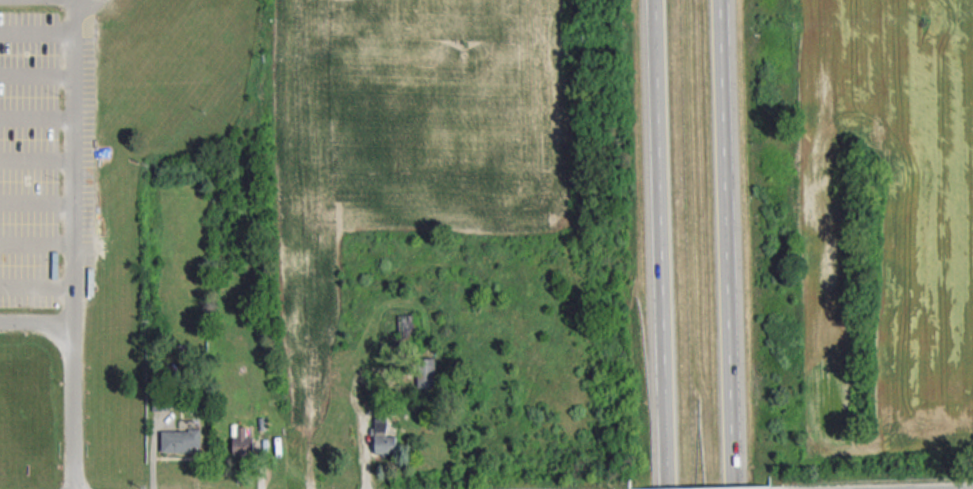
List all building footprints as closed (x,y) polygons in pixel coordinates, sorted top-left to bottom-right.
[(435,357),(417,357),(418,387),(436,386),(435,357)] [(374,453),(396,452),(396,435),(387,435),(386,417),(375,417),(375,426),(374,426),(374,453)] [(253,436),(246,436),(246,425),(236,426),(237,435),(232,435),(233,453),(253,452),(253,436)] [(160,429),(160,450),(191,450),(191,444),(200,444),(200,427),(188,427),(188,429),(160,429)]
